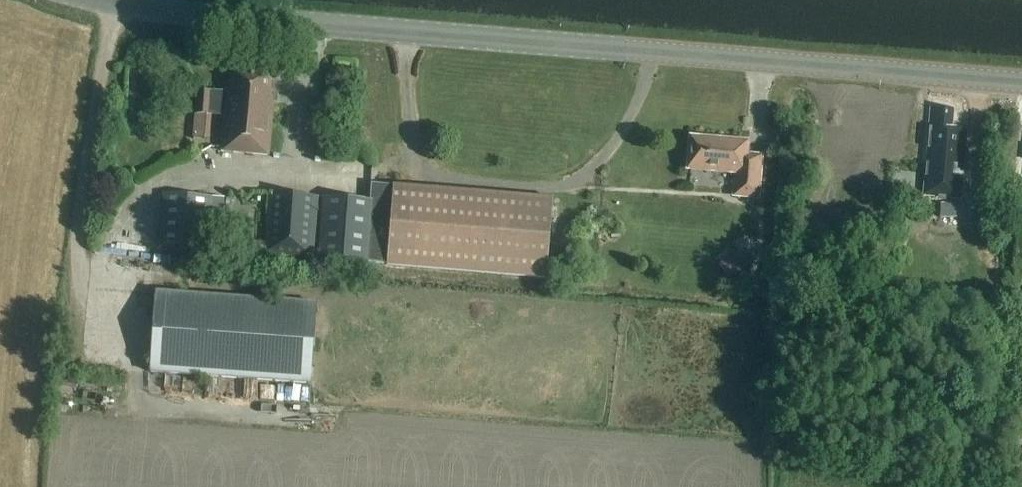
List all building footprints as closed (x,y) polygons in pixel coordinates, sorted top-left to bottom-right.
[(228,94),(197,91),(195,113),(223,116),(220,150),(235,151),(235,154),(268,156),(273,97),(269,97),(271,74),(230,71),(228,94)] [(953,111),(929,109),(928,127),(929,128),(923,197),(961,200),(966,131),(951,129),(953,111)] [(757,198),(760,157),(745,156),(746,144),(690,139),(687,169),(736,174),(734,196),(757,198)] [(371,187),(370,202),(371,202),(366,263),(386,264),(386,265),(545,279),(552,199),(392,186),(392,189),(371,187)] [(208,247),(212,196),(164,193),(160,244),(208,247)] [(268,194),(263,255),(312,259),(317,197),(268,194)] [(371,202),(370,202),(323,198),(318,259),(366,263),(371,202)] [(956,218),(956,203),(940,203),(940,217),(956,218)] [(730,280),(745,267),(731,252),(717,265),(730,280)] [(769,264),(755,265),(756,274),(769,273),(769,264)] [(317,303),(155,291),(149,373),(311,384),(317,303)]
